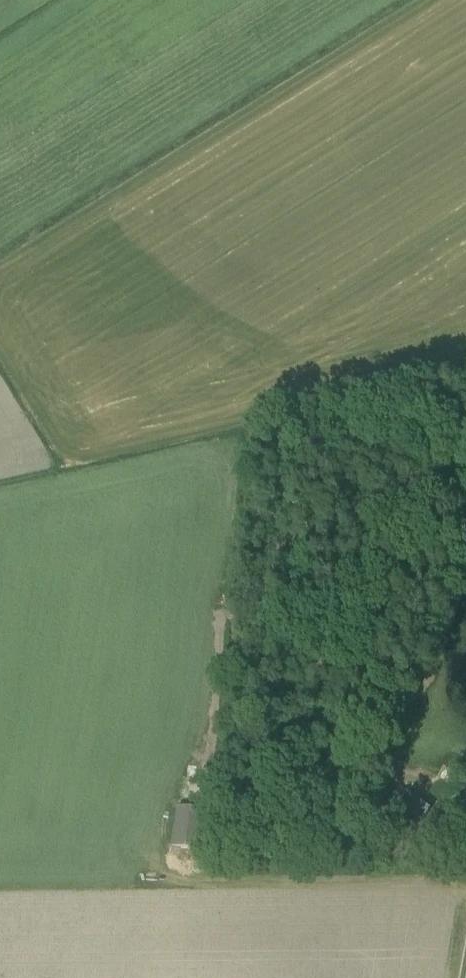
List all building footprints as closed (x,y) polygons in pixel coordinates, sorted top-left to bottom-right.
[(410,792),(401,805),(424,820),(433,807),(410,792)] [(173,845),(199,848),(204,811),(178,808),(173,845)]
